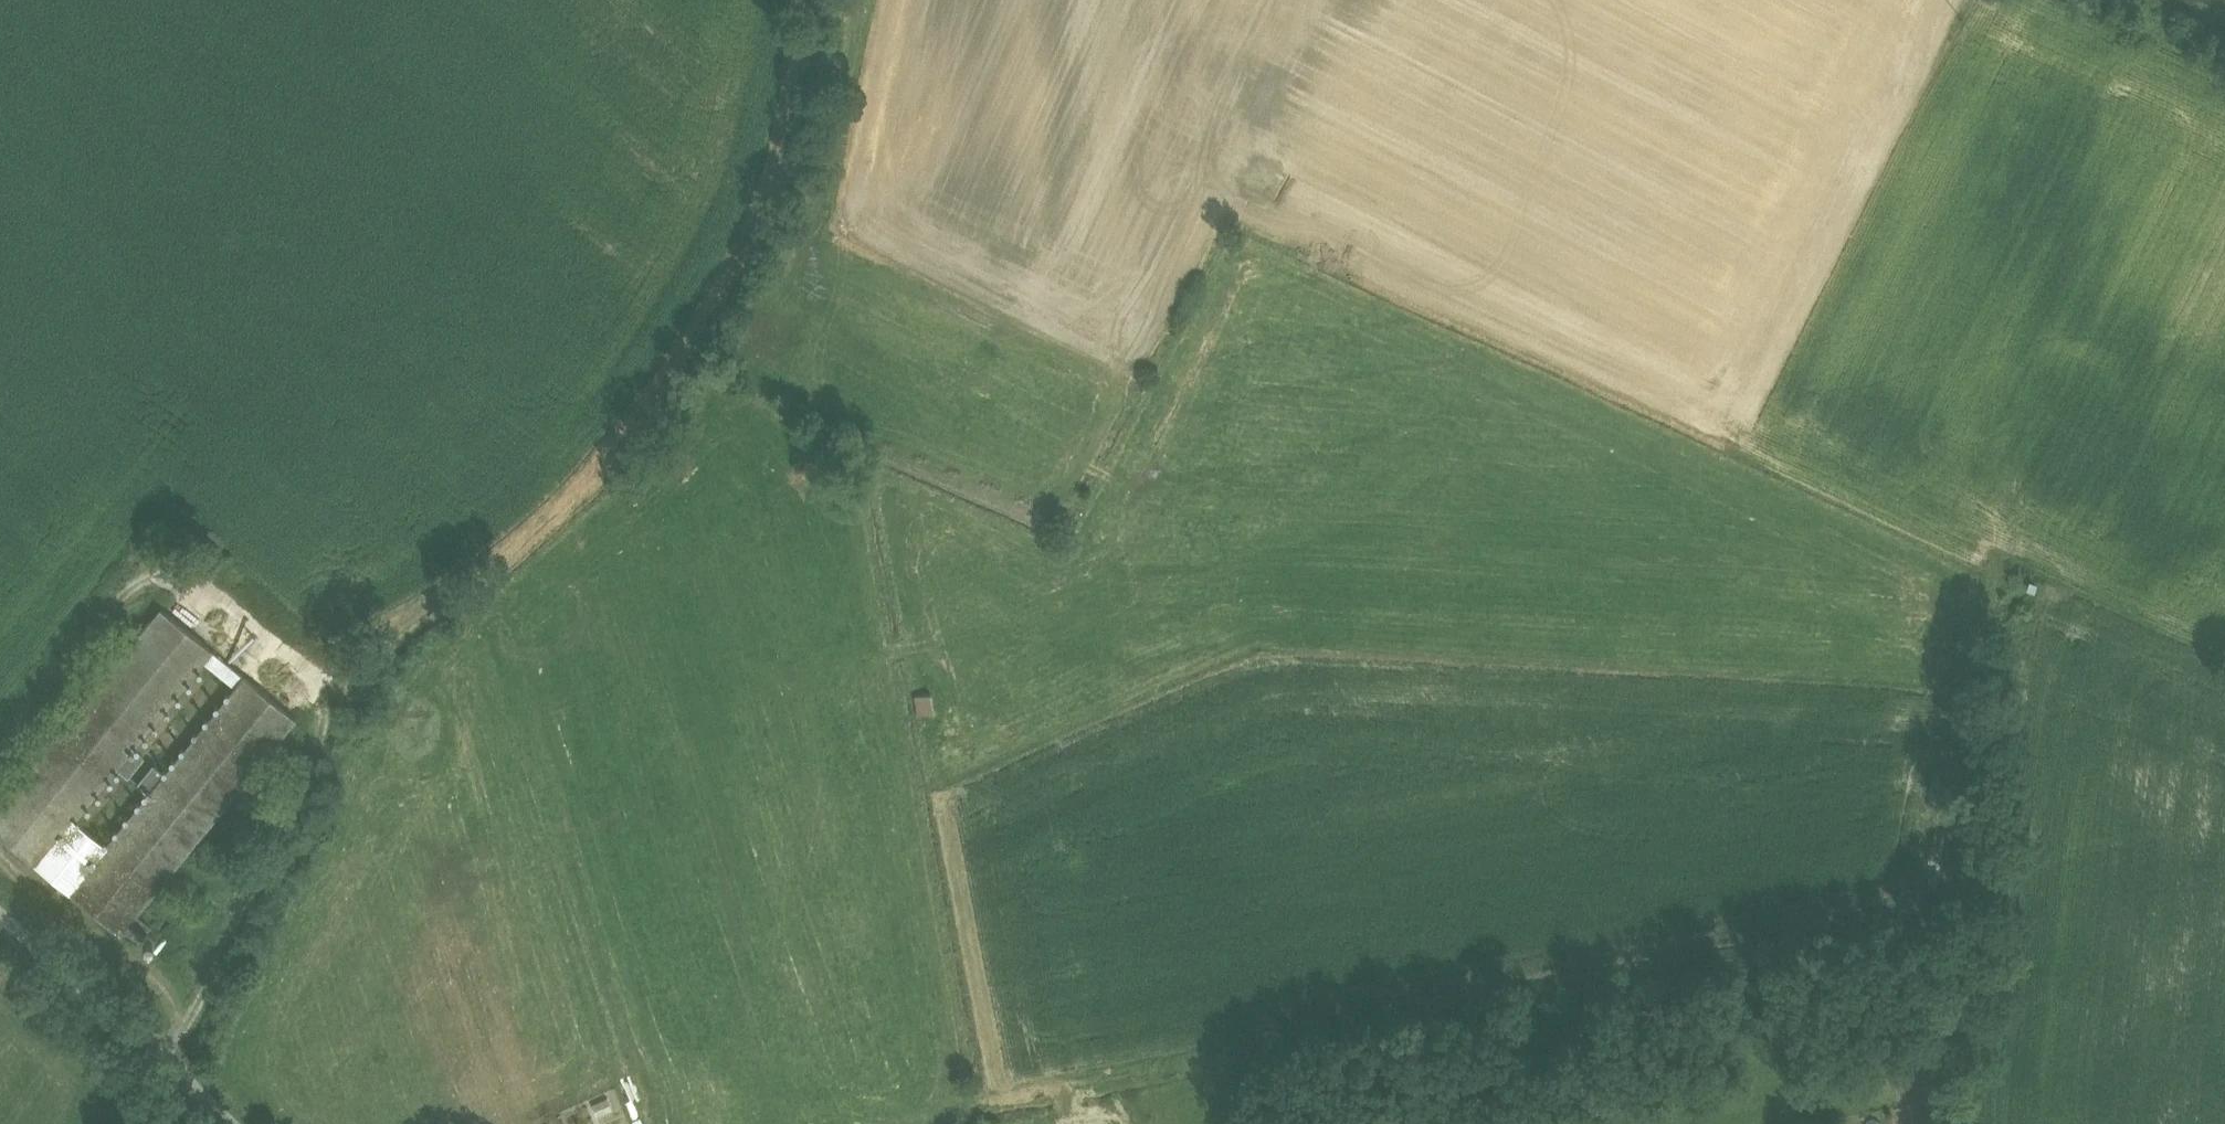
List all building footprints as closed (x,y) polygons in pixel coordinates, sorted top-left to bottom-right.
[(165,775),(153,765),(138,784),(150,794),(107,847),(73,819),(116,766),(128,776),(143,757),(131,748),(211,649),(161,608),(0,807),(0,835),(120,933),(124,929),(139,941),(151,926),(136,914),(295,718),(245,677),(165,775)] [(912,696),(916,714),(933,711),(929,693),(912,696)] [(617,1099),(606,1104),(611,1115),(597,1121),(599,1123),(628,1123),(617,1099)]
